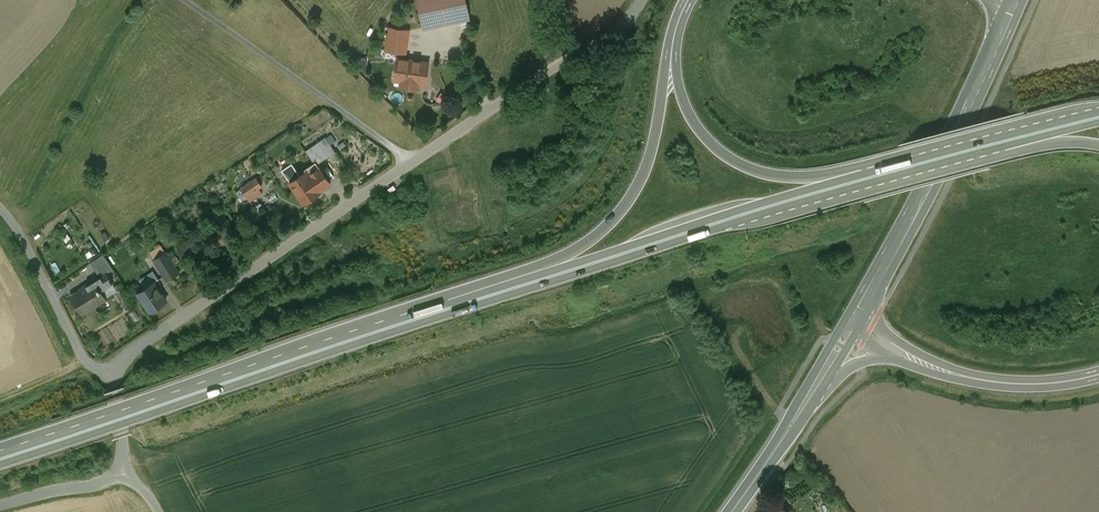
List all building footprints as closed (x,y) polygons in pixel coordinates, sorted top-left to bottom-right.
[(424,27),(468,18),(464,0),(418,0),(424,27)] [(408,30),(389,27),(385,49),(405,52),(408,30)] [(428,62),(398,58),(395,79),(404,81),(404,86),(414,87),(415,82),(422,83),(424,73),(426,73),(428,62)] [(438,92),(435,98),(442,102),(446,96),(438,92)] [(325,137),(305,150),(315,165),(335,152),(325,137)] [(319,167),(308,174),(319,191),(330,183),(319,167)] [(305,171),(289,182),(303,203),(320,192),(319,191),(308,174),(305,171)] [(237,190),(249,203),(261,191),(249,179),(237,190)] [(152,260),(156,266),(168,259),(164,252),(152,260)] [(103,256),(91,264),(98,275),(111,267),(103,256)] [(156,266),(166,281),(178,273),(168,259),(156,266)] [(166,281),(162,283),(171,297),(190,284),(181,271),(178,273),(166,281)] [(112,285),(105,274),(86,287),(72,296),(82,313),(103,299),(100,293),(112,285)] [(156,284),(139,295),(150,313),(168,303),(156,284)] [(769,500),(761,511),(788,511),(769,500)]
